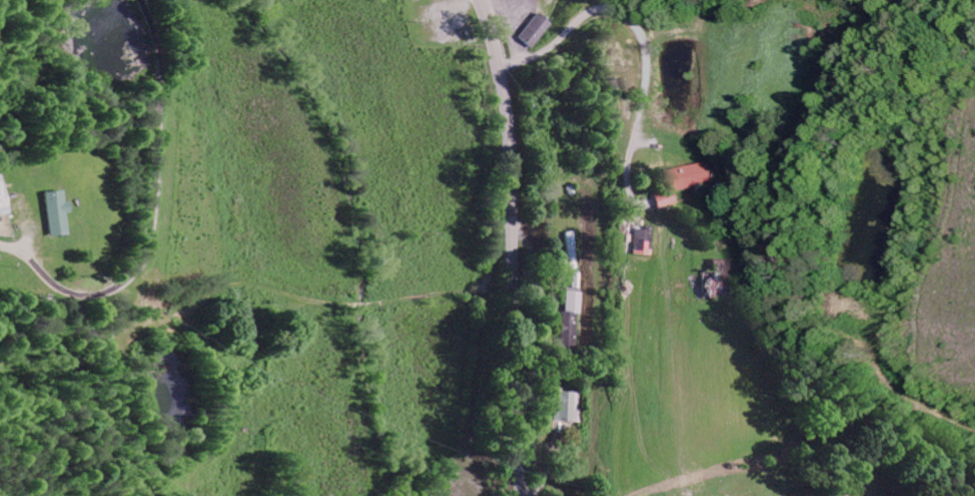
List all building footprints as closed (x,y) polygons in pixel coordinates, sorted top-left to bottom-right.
[(532,49),(554,25),(540,12),(518,37),(532,49)] [(667,170),(671,192),(716,183),(712,161),(667,170)] [(38,192),(43,236),(60,235),(57,213),(62,213),(61,201),(56,202),(55,191),(38,192)] [(669,191),(651,195),(654,208),(672,205),(669,191)] [(652,231),(632,230),(631,255),(650,256),(652,231)] [(564,255),(564,269),(576,269),(575,232),(564,233),(565,254),(564,255)] [(726,260),(715,261),(715,272),(700,273),(701,297),(728,296),(726,260)] [(581,273),(571,273),(571,288),(580,289),(581,273)] [(555,349),(573,349),(574,315),(579,315),(580,292),(562,291),(562,311),(556,311),(555,349)] [(576,422),(578,393),(549,391),(548,421),(576,422)]
